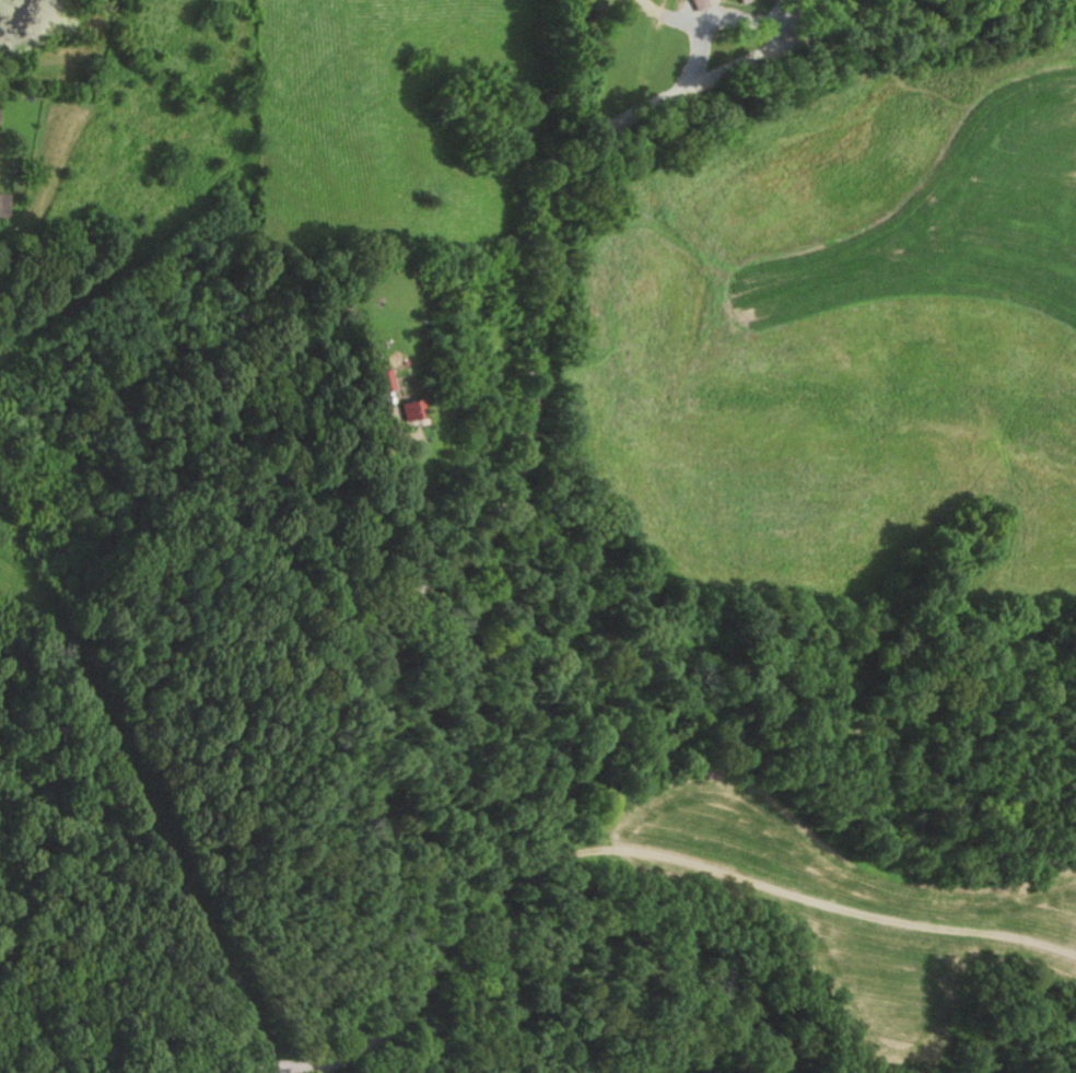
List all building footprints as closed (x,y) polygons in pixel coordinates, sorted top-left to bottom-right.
[(713,0),(688,0),(700,23),(719,13),(713,0)] [(10,192),(0,192),(0,217),(10,217),(10,192)] [(371,393),(389,387),(383,368),(365,373),(371,393)] [(416,418),(415,399),(395,400),(395,419),(416,418)]
